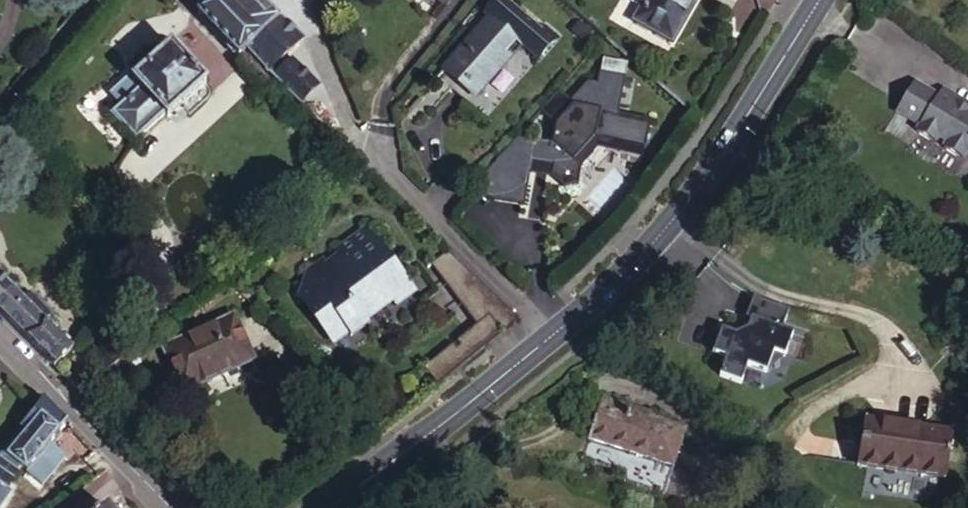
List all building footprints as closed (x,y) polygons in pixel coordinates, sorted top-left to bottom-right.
[(209,6),(199,16),(237,59),(245,52),(259,39),(225,0),(217,0),(209,6)] [(257,0),(225,0),(259,39),(280,21),(257,0)] [(442,69),(471,94),(513,45),(538,60),(555,41),(509,0),(495,0),(480,16),(485,20),(488,23),(476,36),(473,33),(442,69)] [(632,24),(672,46),(698,0),(646,0),(632,24)] [(485,20),(473,33),(476,36),(488,23),(485,20)] [(259,39),(245,52),(266,76),(268,74),(273,70),(304,43),(280,21),(259,39)] [(206,83),(171,44),(132,80),(130,77),(110,96),(118,106),(110,113),(119,124),(115,128),(123,138),(128,135),(133,141),(163,116),(165,119),(206,83)] [(281,78),(276,82),(301,105),(318,87),(294,64),(281,78)] [(273,70),(268,74),(276,82),(281,78),(273,70)] [(559,88),(541,109),(555,121),(552,140),(519,134),(476,182),(492,196),(526,206),(539,163),(557,169),(555,178),(570,182),(575,168),(567,162),(590,138),(639,153),(647,125),(616,116),(627,79),(601,71),(598,83),(589,80),(572,99),(559,88)] [(967,156),(967,114),(953,104),(954,103),(936,92),(935,95),(911,80),(893,111),(917,125),(913,131),(933,143),(936,137),(944,142),(941,148),(960,159),(964,153),(967,156)] [(671,86),(666,91),(688,111),(693,105),(671,86)] [(936,92),(954,103),(953,104),(967,114),(967,106),(939,88),(936,92)] [(417,290),(367,227),(339,250),(343,256),(330,267),(328,264),(314,274),(307,296),(343,341),(397,298),(401,304),(417,290)] [(51,368),(70,349),(44,322),(49,318),(27,295),(22,299),(0,276),(0,316),(13,329),(51,368)] [(790,312),(760,301),(750,329),(755,330),(753,335),(747,338),(734,334),(725,358),(739,363),(732,381),(753,389),(760,371),(779,378),(786,357),(797,361),(805,338),(795,334),(802,314),(790,312)] [(159,341),(178,389),(254,359),(235,311),(159,341)] [(602,395),(588,434),(670,464),(683,428),(630,408),(631,405),(602,395)] [(0,462),(0,507),(3,507),(11,495),(6,491),(21,470),(28,475),(37,462),(47,469),(59,451),(50,444),(65,422),(42,400),(0,462)] [(862,421),(856,468),(945,481),(951,433),(862,421)]
